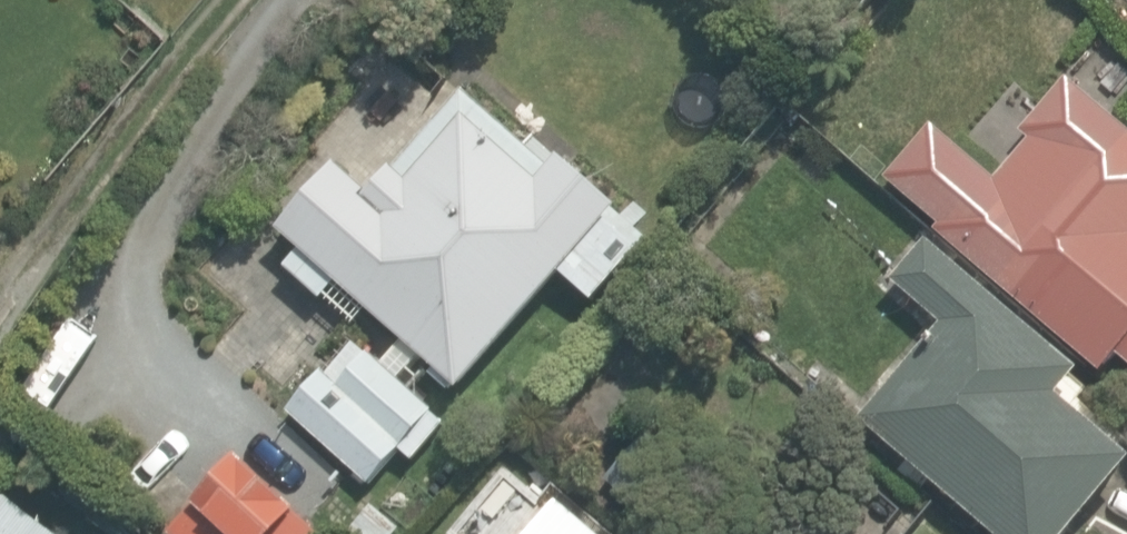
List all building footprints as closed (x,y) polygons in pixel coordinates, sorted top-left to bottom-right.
[(872,187),(1084,387),(1097,371),(1126,396),(1126,245),(1120,239),(1126,231),(1126,145),(1051,80),(1003,137),(1021,152),(989,190),(919,131),(872,187)] [(375,111),(385,98),(365,83),(262,217),(277,228),(255,257),(316,304),(322,296),(391,348),(384,356),(446,403),(540,280),(580,311),(641,231),(461,94),(453,105),(431,88),(409,116),(399,130),(375,111)] [(1059,386),(909,247),(873,285),(926,335),(844,423),(963,533),(1047,533),(1107,470),(1039,407),(1059,386)] [(415,405),(343,348),(310,388),(300,379),(282,402),(289,408),(275,426),(356,491),(387,452),(403,465),(443,414),(422,397),(415,405)] [(213,452),(153,531),(157,533),(302,533),(279,516),(286,507),(213,452)] [(23,510),(3,533),(51,533),(23,510)]
